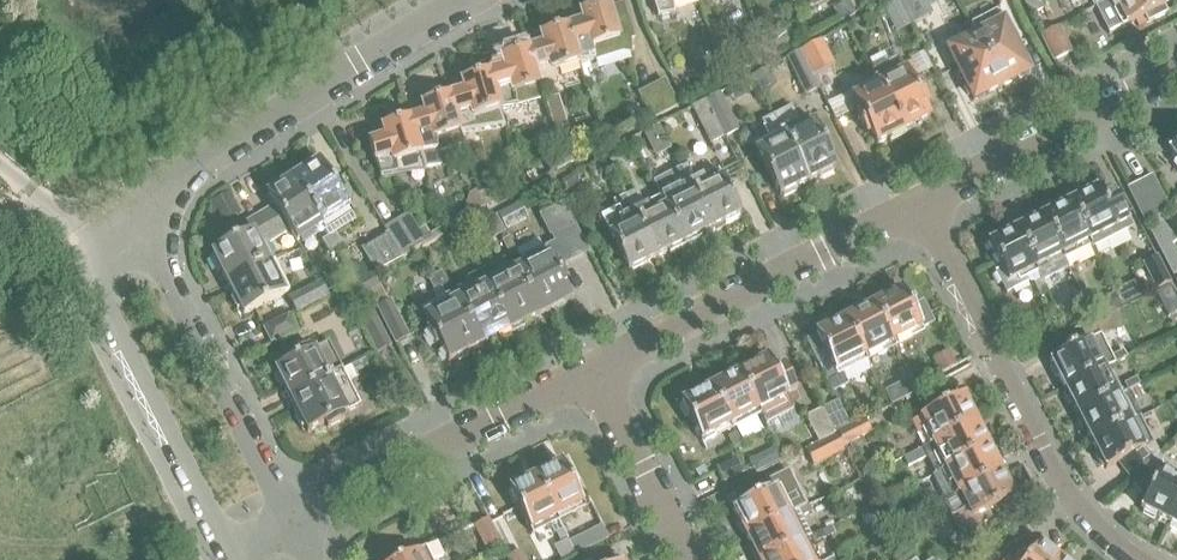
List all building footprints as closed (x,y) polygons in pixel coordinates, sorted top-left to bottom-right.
[(657,18),(674,15),(672,2),(679,0),(652,0),(657,18)] [(926,0),(899,0),(898,1),(911,27),(933,15),(926,0)] [(1040,0),(1037,0),(1026,6),(1030,15),(1044,7),(1040,0)] [(1167,0),(1104,0),(1094,5),(1110,36),(1165,7),(1164,6),(1169,3),(1167,0)] [(855,13),(848,1),(833,10),(840,21),(855,13)] [(911,27),(898,1),(883,8),(896,34),(911,27)] [(635,41),(624,5),(610,9),(609,3),(581,12),(584,22),(583,22),(583,23),(569,27),(568,27),(579,63),(596,61),(622,53),(632,55),(635,41)] [(1029,74),(997,11),(968,26),(1000,88),(1029,74)] [(1000,88),(968,26),(956,32),(962,44),(947,52),(973,102),(1000,88)] [(579,63),(568,27),(541,35),(544,45),(543,45),(543,46),(529,50),(539,86),(540,86),(555,83),(554,71),(579,63)] [(1072,52),(1059,27),(1041,36),(1054,62),(1072,52)] [(834,66),(821,41),(799,52),(813,77),(834,66)] [(771,59),(764,46),(756,50),(764,63),(771,59)] [(539,86),(529,50),(501,59),(504,68),(503,68),(504,69),(491,73),(501,109),(516,107),(544,100),(540,86),(539,86)] [(764,63),(756,50),(749,54),(756,68),(764,63)] [(813,77),(799,52),(786,59),(806,97),(819,90),(812,77),(813,77)] [(927,107),(916,83),(912,86),(910,81),(919,76),(911,62),(902,66),(898,57),(871,71),(878,84),(905,137),(920,129),(918,125),(929,120),(923,109),(927,107)] [(501,109),(491,73),(490,74),(489,73),(462,82),(464,91),(463,92),(464,93),(450,97),(449,97),(460,133),(477,130),(475,117),(500,109),(501,109)] [(853,86),(846,73),(838,78),(845,91),(853,86)] [(679,108),(665,82),(652,89),(666,115),(679,108)] [(905,137),(878,84),(864,91),(862,87),(850,93),(860,112),(856,114),(867,137),(871,135),(877,146),(888,140),(890,144),(905,137)] [(693,101),(685,88),(678,92),(685,105),(693,101)] [(666,115),(652,89),(639,96),(648,112),(642,115),(646,125),(666,115)] [(739,131),(720,94),(706,101),(726,138),(739,131)] [(463,147),(458,133),(460,133),(449,97),(422,105),(425,115),(424,115),(424,116),(410,120),(408,120),(420,156),(421,156),(425,170),(440,168),(438,154),(463,147)] [(726,138),(706,101),(692,109),(711,146),(726,138)] [(835,169),(809,118),(799,123),(791,107),(773,116),(807,184),(819,177),(820,179),(832,173),(831,171),(835,169)] [(807,184),(773,116),(761,123),(769,138),(753,146),(780,198),(783,196),(784,197),(797,191),(796,190),(807,184)] [(420,156),(408,120),(382,128),(385,138),(384,138),(384,139),(367,144),(369,144),(380,181),(396,178),(410,176),(424,175),(424,170),(425,170),(421,156),(420,156)] [(667,142),(659,126),(658,125),(645,131),(653,148),(667,142)] [(573,162),(566,149),(559,153),(567,166),(573,162)] [(567,166),(559,153),(552,157),(559,170),(567,166)] [(348,211),(318,163),(314,166),(312,164),(301,170),(303,173),(291,180),(320,228),(348,211)] [(740,216),(718,171),(700,180),(692,164),(688,166),(688,165),(681,168),(712,230),(724,224),(725,226),(738,220),(737,217),(740,216)] [(712,230),(681,168),(652,183),(661,200),(685,248),(702,239),(700,236),(712,230)] [(1169,209),(1152,176),(1128,189),(1146,227),(1169,209)] [(320,228),(291,180),(281,187),(279,184),(268,191),(270,193),(266,195),(275,209),(261,216),(276,240),(289,232),(292,238),(306,229),(309,235),(320,228)] [(685,248),(661,200),(646,208),(637,190),(625,196),(629,204),(656,258),(668,253),(669,256),(685,248)] [(1112,192),(1101,198),(1097,190),(1069,204),(1089,243),(1091,247),(1092,249),(1131,229),(1112,192)] [(493,204),(486,191),(479,195),(486,208),(493,204)] [(212,201),(217,211),(235,202),(231,192),(212,201)] [(567,282),(560,268),(589,254),(563,204),(538,217),(549,238),(550,238),(553,243),(543,248),(544,249),(543,249),(538,241),(516,252),(515,252),(520,261),(530,279),(527,281),(529,285),(525,287),(528,291),(524,292),(538,319),(552,311),(554,314),(565,308),(564,305),(572,301),(563,284),(567,282)] [(656,258),(629,204),(601,219),(606,228),(605,229),(628,273),(631,272),(632,274),(645,267),(644,265),(656,258)] [(1089,243),(1069,204),(1043,217),(1062,256),(1067,266),(1068,267),(1077,263),(1073,256),(1091,247),(1089,243)] [(264,248),(276,240),(261,216),(247,224),(242,227),(247,237),(212,254),(214,259),(211,261),(217,272),(220,270),(227,284),(271,262),(264,248)] [(423,241),(410,216),(397,223),(411,248),(423,241)] [(1062,256),(1043,217),(1015,232),(1035,270),(1040,280),(1042,283),(1069,269),(1067,266),(1062,256)] [(1176,242),(1162,222),(1149,232),(1162,255),(1172,246),(1176,242)] [(411,248),(397,223),(384,230),(386,235),(387,234),(400,254),(411,248)] [(1035,270),(1015,232),(988,245),(1001,271),(995,273),(1006,295),(1028,284),(1024,276),(1035,270)] [(341,245),(334,234),(328,238),(335,249),(341,245)] [(375,274),(402,260),(387,234),(386,235),(361,250),(375,274)] [(335,249),(328,238),(322,241),(329,253),(335,249)] [(516,252),(509,238),(502,242),(509,255),(515,252),(516,252)] [(1172,246),(1162,255),(1173,277),(1173,276),(1176,273),(1176,252),(1172,246)] [(1171,284),(1157,257),(1143,265),(1156,291),(1171,284)] [(538,319),(524,292),(528,291),(525,287),(529,285),(527,281),(530,279),(520,261),(508,267),(504,260),(480,273),(512,336),(527,328),(525,325),(528,324),(538,319)] [(287,294),(271,262),(227,284),(234,298),(231,300),(237,311),(240,310),(243,317),(287,294)] [(448,286),(441,273),(435,276),(442,289),(448,286)] [(512,336),(480,273),(464,281),(468,287),(446,298),(456,317),(459,316),(461,320),(464,318),(466,323),(470,321),(483,347),(494,341),(496,344),(512,336)] [(355,284),(347,289),(354,303),(364,298),(367,296),(371,294),(381,289),(373,275),(360,282),(355,284)] [(442,289),(435,276),(428,280),(435,293),(442,289)] [(1042,283),(1040,280),(1034,283),(1040,297),(1047,294),(1042,283)] [(295,313),(328,297),(320,283),(288,300),(295,313)] [(381,289),(371,294),(374,301),(384,296),(381,289)] [(932,326),(922,306),(911,312),(901,292),(888,298),(887,296),(875,302),(877,304),(873,306),(893,346),(932,326)] [(384,296),(374,301),(379,309),(388,304),(384,296)] [(364,298),(354,303),(357,308),(367,303),(364,298)] [(483,347),(470,321),(466,323),(464,318),(461,320),(459,316),(456,317),(446,298),(421,311),(430,331),(427,333),(435,349),(439,347),(447,365),(456,360),(457,363),(469,357),(467,354),(473,351),(483,347)] [(379,309),(378,309),(397,347),(410,340),(390,302),(388,304),(379,309)] [(367,303),(357,308),(361,317),(371,312),(367,303)] [(893,346),(873,306),(860,313),(859,310),(847,316),(848,319),(844,321),(864,361),(893,346)] [(361,317),(360,318),(378,356),(391,349),(372,312),(371,312),(361,317)] [(295,333),(287,318),(264,330),(264,331),(270,344),(271,345),(295,333)] [(864,361),(844,321),(815,335),(816,337),(807,342),(816,361),(832,393),(848,385),(845,379),(867,368),(864,361)] [(1114,364),(1093,324),(1064,337),(1043,348),(1064,389),(1103,370),(1114,364)] [(1127,358),(1140,351),(1137,344),(1111,358),(1113,361),(1114,364),(1127,358)] [(327,377),(342,370),(338,362),(330,346),(311,355),(308,350),(291,359),(292,362),(275,371),(277,376),(275,378),(281,389),(283,388),(290,400),(329,381),(327,377)] [(949,353),(935,360),(941,373),(942,373),(955,366),(949,353)] [(360,407),(349,383),(358,379),(356,373),(369,367),(365,359),(351,366),(342,370),(327,377),(329,381),(290,400),(296,413),(293,415),(301,430),(304,429),(307,434),(325,426),(327,430),(344,422),(342,417),(360,407)] [(794,410),(768,359),(754,366),(753,364),(741,370),(743,372),(739,374),(759,411),(766,425),(794,410)] [(1116,397),(1103,370),(1064,389),(1066,393),(1064,394),(1069,406),(1072,405),(1078,416),(1116,397)] [(759,411),(739,374),(726,381),(724,379),(713,385),(714,387),(710,389),(730,425),(759,411)] [(1127,392),(1140,385),(1137,378),(1124,385),(1127,391),(1127,392)] [(900,385),(885,392),(892,406),(907,398),(900,385)] [(730,425),(710,389),(681,404),(682,406),(680,407),(685,419),(688,418),(700,440),(730,425)] [(1141,418),(1127,392),(1127,391),(1116,397),(1078,416),(1080,420),(1077,421),(1083,433),(1086,431),(1092,443),(1130,424),(1141,418)] [(977,425),(963,397),(912,423),(918,434),(927,430),(934,445),(977,425)] [(850,428),(836,401),(822,407),(837,435),(850,428)] [(837,435),(822,407),(805,416),(819,444),(837,435)] [(1118,464),(1155,444),(1141,418),(1130,424),(1092,443),(1098,456),(1096,457),(1101,468),(1104,467),(1106,471),(1118,464)] [(768,430),(762,420),(757,423),(762,433),(768,430)] [(843,448),(870,435),(863,421),(850,428),(837,435),(843,448)] [(989,450),(977,425),(934,445),(920,452),(903,460),(907,468),(926,459),(935,477),(945,472),(989,450)] [(739,445),(734,434),(728,437),(733,448),(739,445)] [(811,466),(844,450),(843,448),(837,435),(819,444),(804,451),(811,466)] [(1162,458),(1155,444),(1118,464),(1146,500),(1140,510),(1144,512),(1143,514),(1153,520),(1155,517),(1167,524),(1176,504),(1176,466),(1162,458)] [(1002,475),(989,450),(945,472),(935,477),(933,478),(942,496),(930,502),(934,508),(957,496),(959,496),(1002,475)] [(585,509),(562,464),(549,470),(548,468),(537,474),(538,476),(533,478),(556,524),(585,509)] [(746,474),(741,464),(729,470),(734,480),(746,474)] [(987,513),(1015,499),(1002,475),(959,496),(943,504),(959,536),(991,520),(987,513)] [(556,524),(533,478),(509,491),(510,494),(507,496),(512,506),(516,504),(531,537),(556,524)] [(797,487),(794,480),(784,486),(787,492),(797,487)] [(797,513),(787,492),(784,486),(732,512),(738,524),(736,525),(742,537),(744,536),(746,539),(788,518),(797,513)] [(1167,524),(1171,526),(1170,529),(1176,532),(1176,504),(1167,524)] [(812,513),(809,507),(798,512),(801,518),(812,513)] [(798,512),(797,513),(788,518),(746,539),(752,550),(749,551),(753,559),(766,559),(800,543),(811,537),(801,518),(798,512)] [(499,544),(487,520),(473,527),(485,551),(499,544)] [(575,558),(608,540),(602,528),(568,545),(575,558)] [(568,545),(562,532),(556,535),(569,559),(570,559),(575,558),(568,545)] [(825,538),(822,532),(811,537),(814,543),(825,538)] [(443,558),(440,550),(450,545),(447,538),(412,556),(409,551),(396,558),(397,559),(439,559),(443,558)] [(800,543),(766,559),(809,559),(800,543)] [(988,550),(986,545),(967,558),(969,559),(974,559),(988,550)] [(1040,545),(1028,559),(1058,559),(1040,545)] [(991,555),(988,550),(974,559),(984,559),(991,555)] [(521,551),(506,559),(507,559),(525,559),(521,551)]
